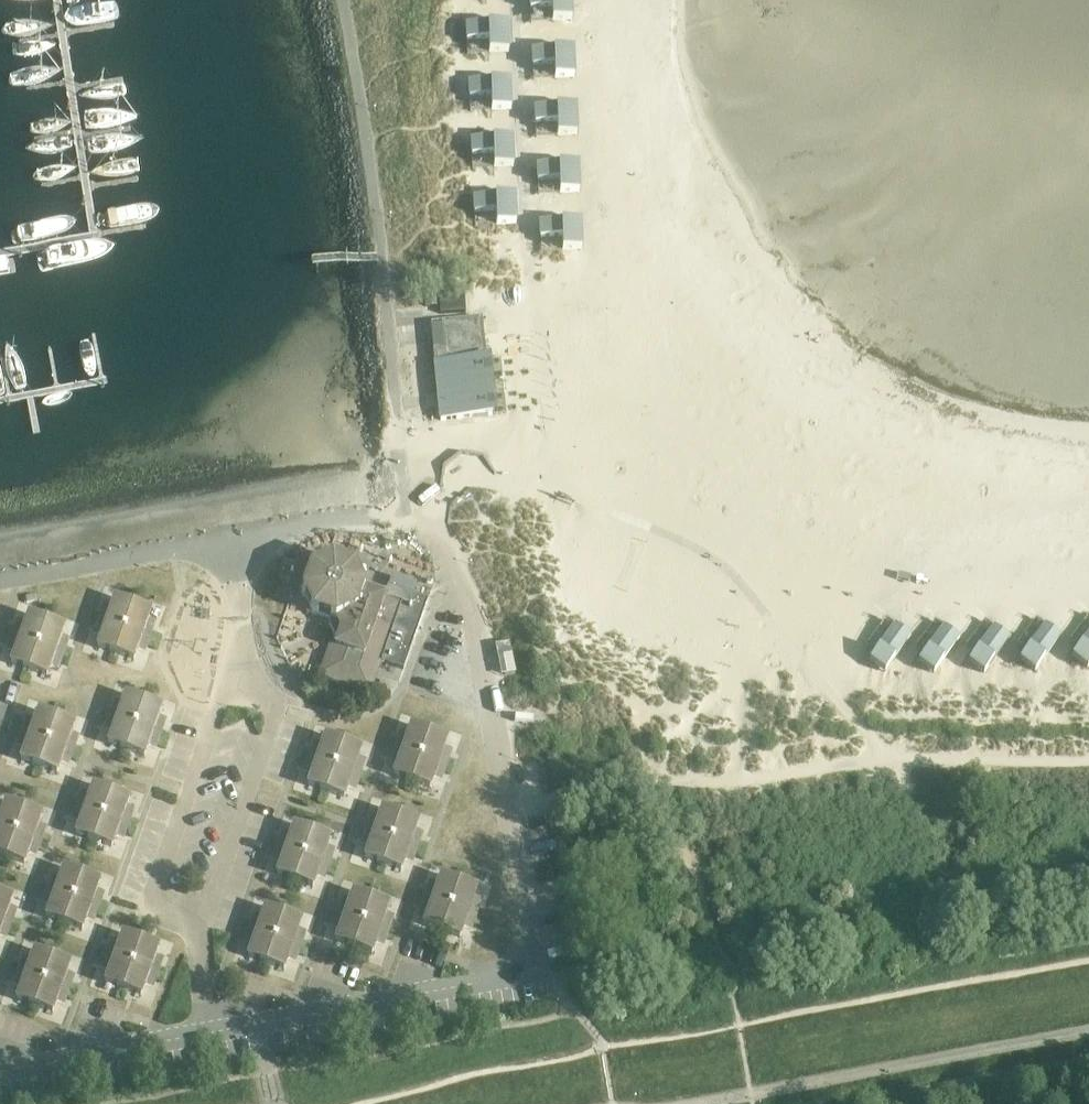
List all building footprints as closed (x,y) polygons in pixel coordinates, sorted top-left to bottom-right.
[(529,11),(551,10),(551,23),(572,22),(571,0),(529,0),(529,11)] [(508,25),(465,27),(466,43),(487,42),(488,55),(509,54),(508,25)] [(574,51),(531,53),(532,68),(553,67),(554,81),(575,80),(574,51)] [(511,111),(511,82),(468,84),(468,100),(490,99),(490,112),(511,111)] [(576,108),(534,110),(534,125),(556,124),(556,138),(578,137),(576,108)] [(513,140),(470,141),(471,157),(492,156),(493,169),(514,168),(513,140)] [(579,165),(536,167),(537,183),(558,182),(559,195),(580,194),(579,165)] [(515,197),(473,198),(473,214),(495,213),(495,226),(517,226),(515,197)] [(582,222),(539,224),(540,240),(561,239),(562,252),(583,251),(582,222)] [(437,294),(423,295),(424,305),(438,304),(437,294)] [(434,365),(439,423),(495,418),(490,360),(434,365)] [(338,639),(323,678),(352,688),(355,680),(366,686),(375,663),(403,672),(428,603),(417,600),(388,590),(384,596),(366,591),(356,568),(331,559),(308,570),(300,591),(312,617),(331,622),(328,624),(331,631),(333,636),(338,639)] [(392,577),(388,587),(413,596),(417,586),(392,577)] [(101,638),(97,648),(133,660),(137,650),(147,645),(152,632),(147,622),(150,611),(114,599),(111,609),(101,614),(96,628),(101,638)] [(14,654),(11,664),(47,677),(50,667),(60,662),(65,648),(60,638),(64,628),(28,615),(25,626),(14,630),(10,644),(14,654)] [(1045,626),(1019,661),(1035,673),(1060,637),(1045,626)] [(895,627),(869,662),(885,673),(910,638),(895,627)] [(944,628),(918,663),(934,674),(959,639),(944,628)] [(994,628),(968,663),(984,675),(1009,639),(994,628)] [(1072,658),(1087,669),(1088,667),(1088,634),(1072,658)] [(496,647),(501,678),(515,676),(510,645),(496,647)] [(112,734),(108,744),(144,757),(148,747),(158,742),(163,728),(158,718),(161,708),(126,695),(122,705),(112,710),(107,724),(112,734)] [(24,750),(21,761),(57,773),(60,763),(70,758),(75,745),(70,735),(74,724),(38,712),(35,722),(24,727),(20,740),(24,750)] [(397,765),(394,776),(430,788),(433,778),(444,773),(448,760),(443,749),(447,739),(411,726),(407,737),(397,742),(393,755),(397,765)] [(312,775),(308,786),(344,798),(348,788),(358,783),(362,769),(357,759),(361,749),(325,737),(321,747),(311,752),(307,765),(312,775)] [(79,825),(75,835),(111,848),(115,837),(125,833),(130,819),(125,809),(129,799),(93,786),(89,796),(79,801),(74,814),(79,825)] [(6,803),(2,813),(0,814),(0,856),(24,864),(28,854),(38,849),(43,836),(38,825),(42,815),(6,803)] [(368,848),(365,858),(401,871),(404,861),(415,856),(419,842),(414,832),(418,822),(382,809),(379,820),(368,824),(364,838),(368,848)] [(280,864),(277,875),(313,887),(316,877),(326,872),(331,858),(326,848),(330,838),(294,826),(290,836),(280,841),(275,854),(280,864)] [(50,907),(46,917),(82,930),(86,920),(96,915),(100,902),(96,891),(99,881),(63,869),(60,879),(50,884),(45,897),(50,907)] [(427,915),(424,925),(460,938),(463,928),(473,923),(478,909),(473,899),(477,889),(441,876),(437,886),(427,891),(423,905),(427,915)] [(339,931),(336,941),(372,954),(375,944),(386,939),(390,925),(385,915),(389,905),(353,892),(349,903),(339,907),(334,921),(339,931)] [(8,932),(13,918),(8,908),(12,898),(0,894),(0,936),(8,932)] [(251,947),(248,957),(284,970),(287,960),(297,955),(302,941),(297,931),(301,921),(265,908),(261,919),(251,923),(246,937),(251,947)] [(109,973),(105,983),(141,996),(144,986),(155,981),(159,967),(155,957),(159,947),(123,934),(119,944),(109,949),(104,963),(109,973)] [(20,990),(16,1000),(52,1013),(56,1002),(66,998),(71,984),(66,974),(70,964),(34,951),(30,961),(20,966),(15,980),(20,990)]
